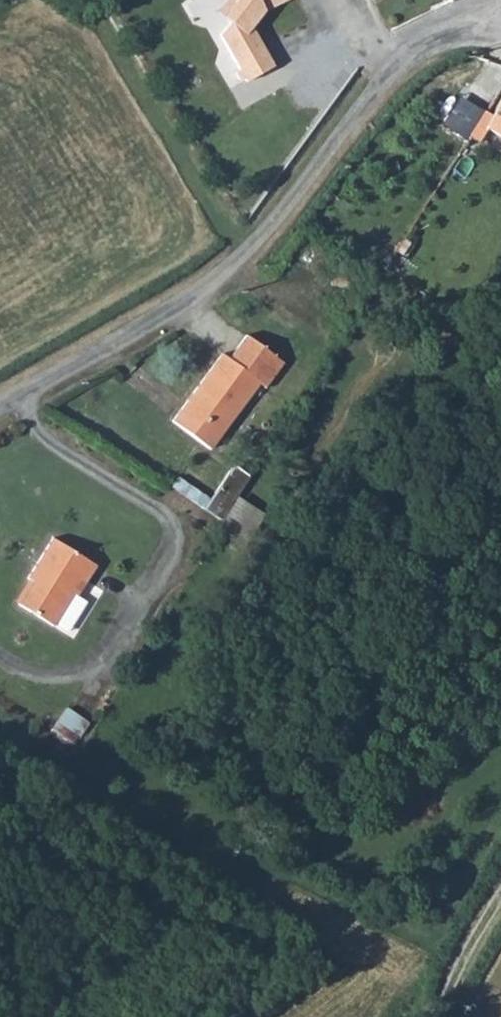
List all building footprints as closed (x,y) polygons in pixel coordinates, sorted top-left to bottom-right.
[(222,17),(234,26),(224,39),(244,73),(249,82),(252,86),(278,69),(256,31),(268,15),(296,0),(234,0),(222,17)] [(244,73),(240,76),(245,84),(249,82),(244,73)] [(487,119),(475,140),(483,144),(493,130),(500,134),(500,111),(494,123),(487,119)] [(261,388),(225,361),(175,427),(210,454),(261,388)] [(31,584),(40,590),(26,612),(58,632),(60,629),(77,601),(83,604),(101,573),(57,545),(31,584)] [(60,629),(73,637),(91,607),(83,604),(77,601),(60,629)] [(76,746),(90,723),(65,708),(51,731),(76,746)]
